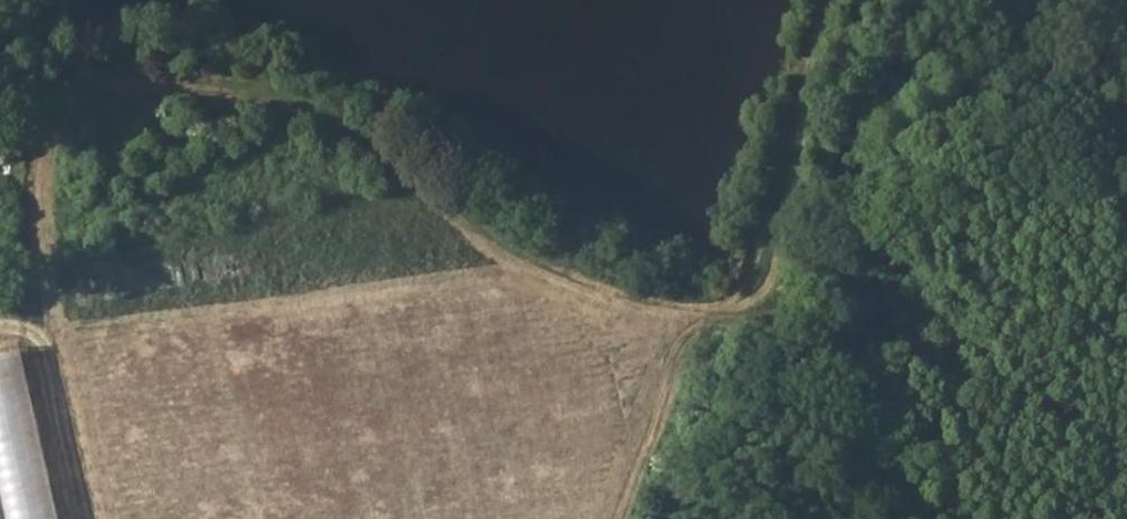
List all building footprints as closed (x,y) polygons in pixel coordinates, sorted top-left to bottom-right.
[(34,353),(0,360),(0,518),(65,518),(34,353)]
